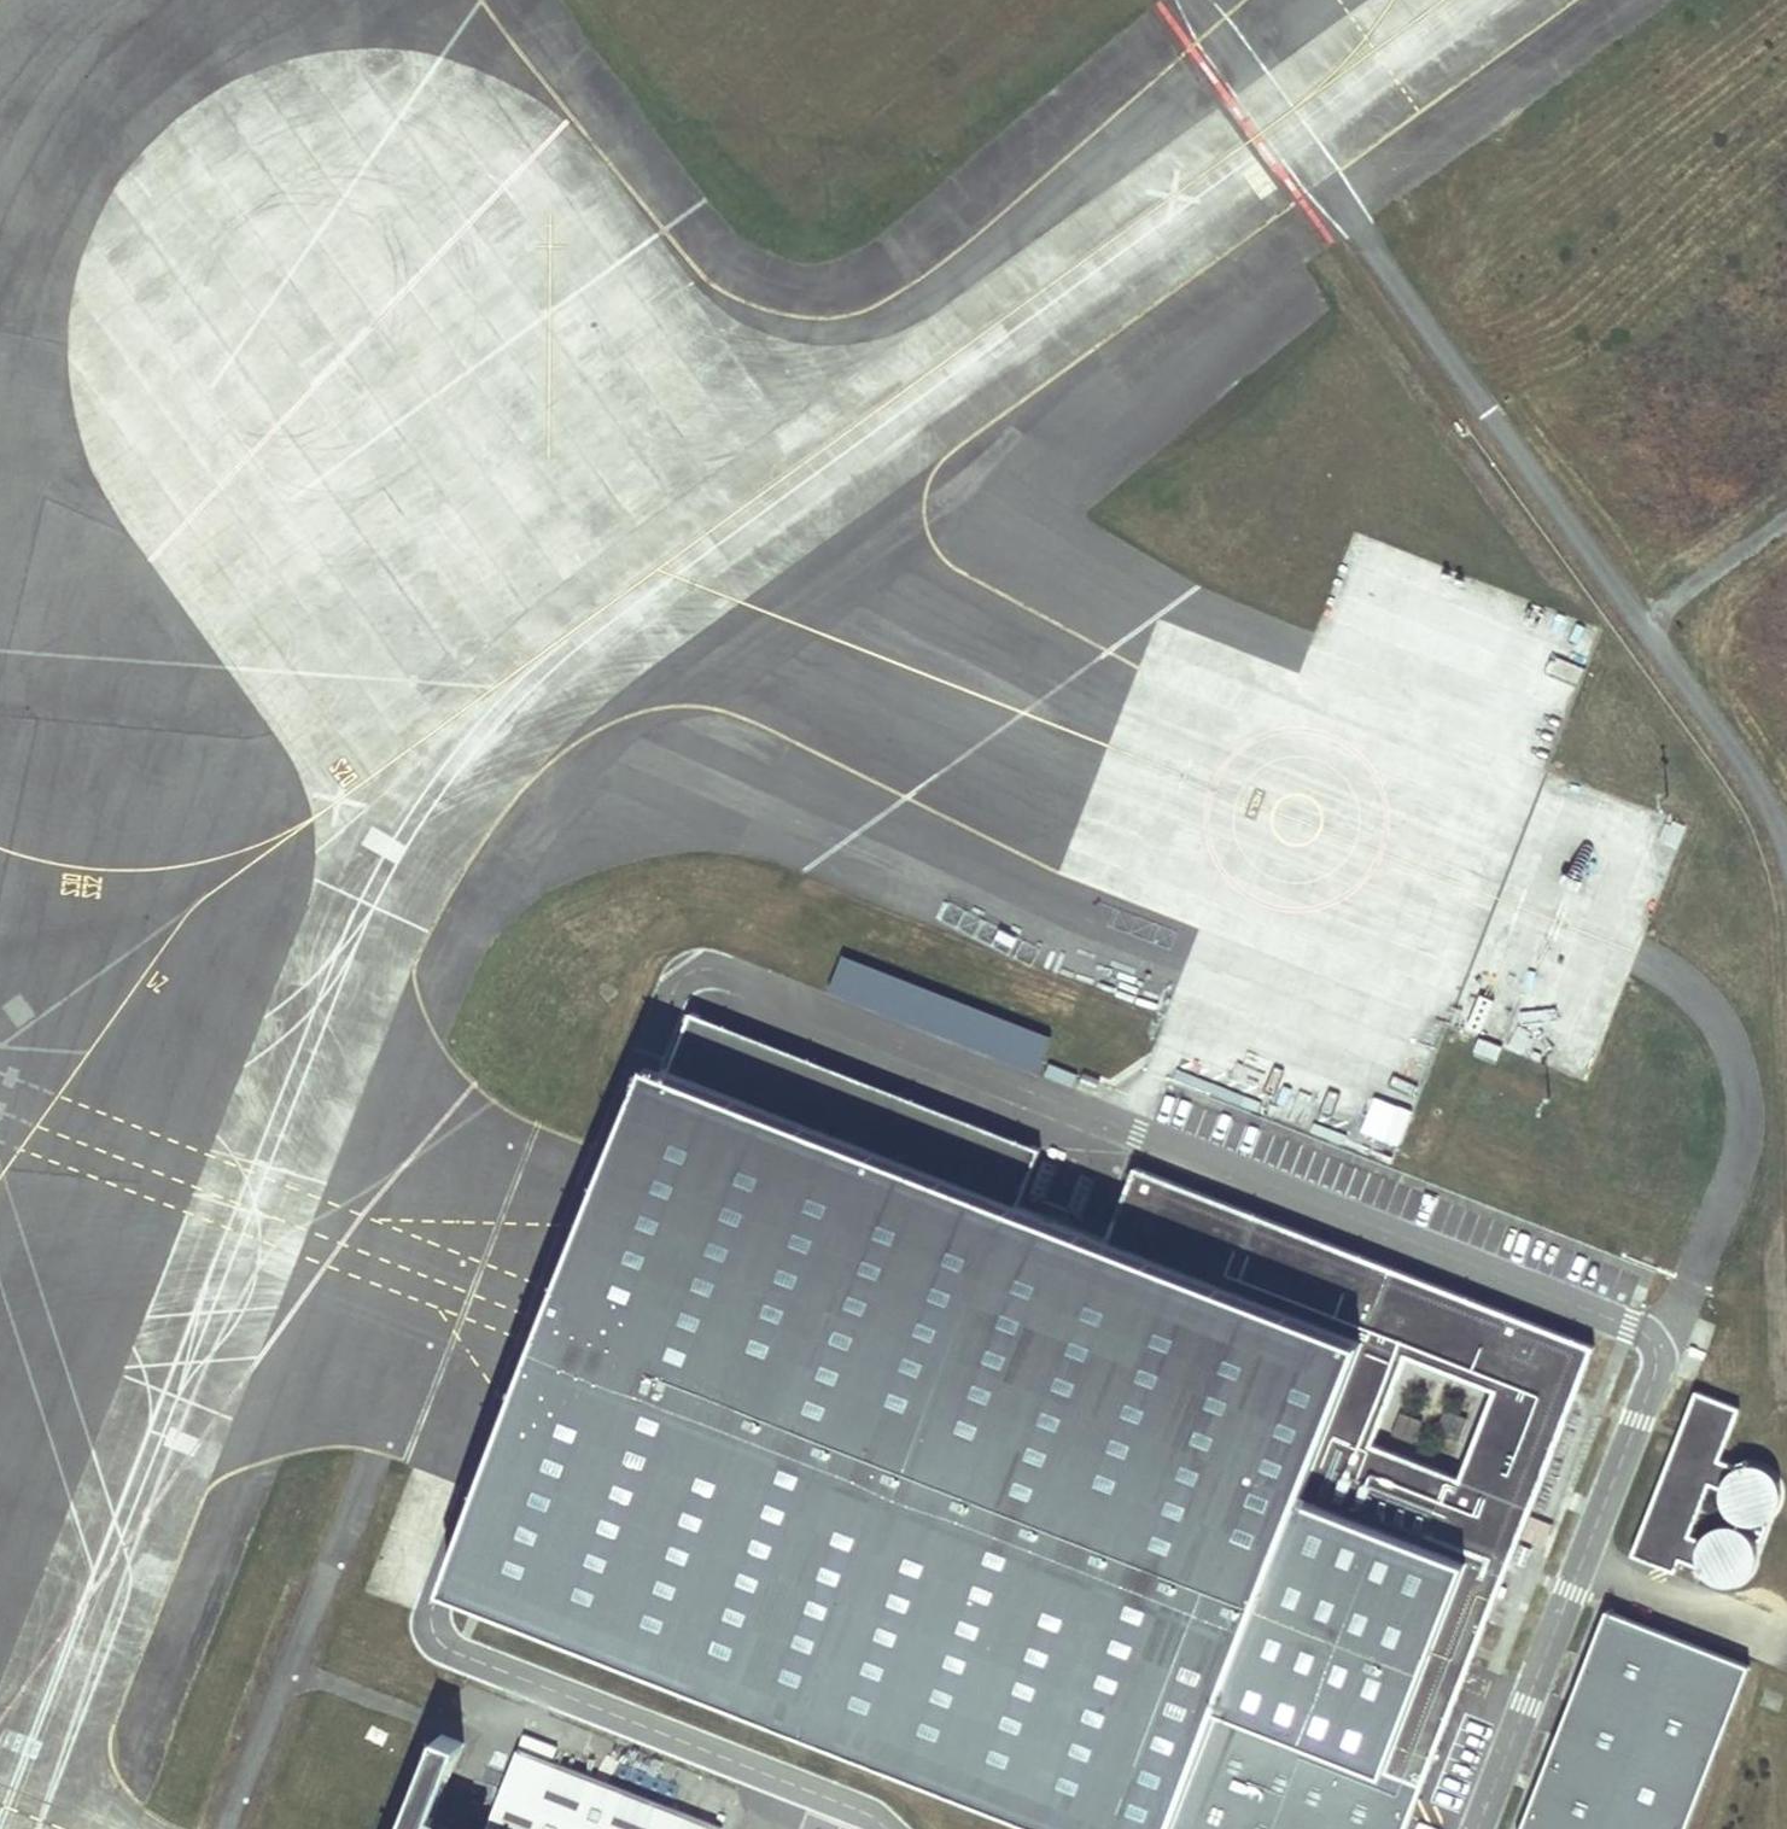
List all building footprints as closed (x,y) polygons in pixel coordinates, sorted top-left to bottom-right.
[(661,1049),(452,1583),(1085,1828),(1184,1828),(1380,1328),(1111,1224),(661,1049)] [(1111,1224),(1380,1328),(1184,1828),(1413,1828),(1605,1340),(1137,1158),(1111,1224)] [(1741,1410),(1699,1393),(1636,1555),(1677,1572),(1682,1560),(1699,1566),(1699,1554),(1703,1544),(1691,1539),(1712,1484),(1725,1489),(1733,1475),(1743,1469),(1722,1461),(1741,1410)] [(1756,1467),(1743,1469),(1733,1475),(1725,1489),(1724,1502),(1728,1514),(1737,1523),(1749,1528),(1762,1528),(1773,1523),(1782,1514),(1786,1501),(1785,1488),(1779,1477),(1768,1470),(1756,1467)] [(1711,1535),(1703,1544),(1699,1554),(1699,1566),(1704,1578),(1712,1586),(1724,1591),(1736,1591),(1748,1586),(1757,1577),(1761,1566),(1761,1553),(1756,1542),(1747,1533),(1735,1529),(1722,1530),(1711,1535)] [(1609,1608),(1523,1828),(1685,1828),(1750,1662),(1609,1608)] [(442,1734),(405,1827),(409,1828),(431,1828),(464,1743),(442,1734)] [(515,1746),(480,1828),(720,1828),(721,1826),(515,1746)]
